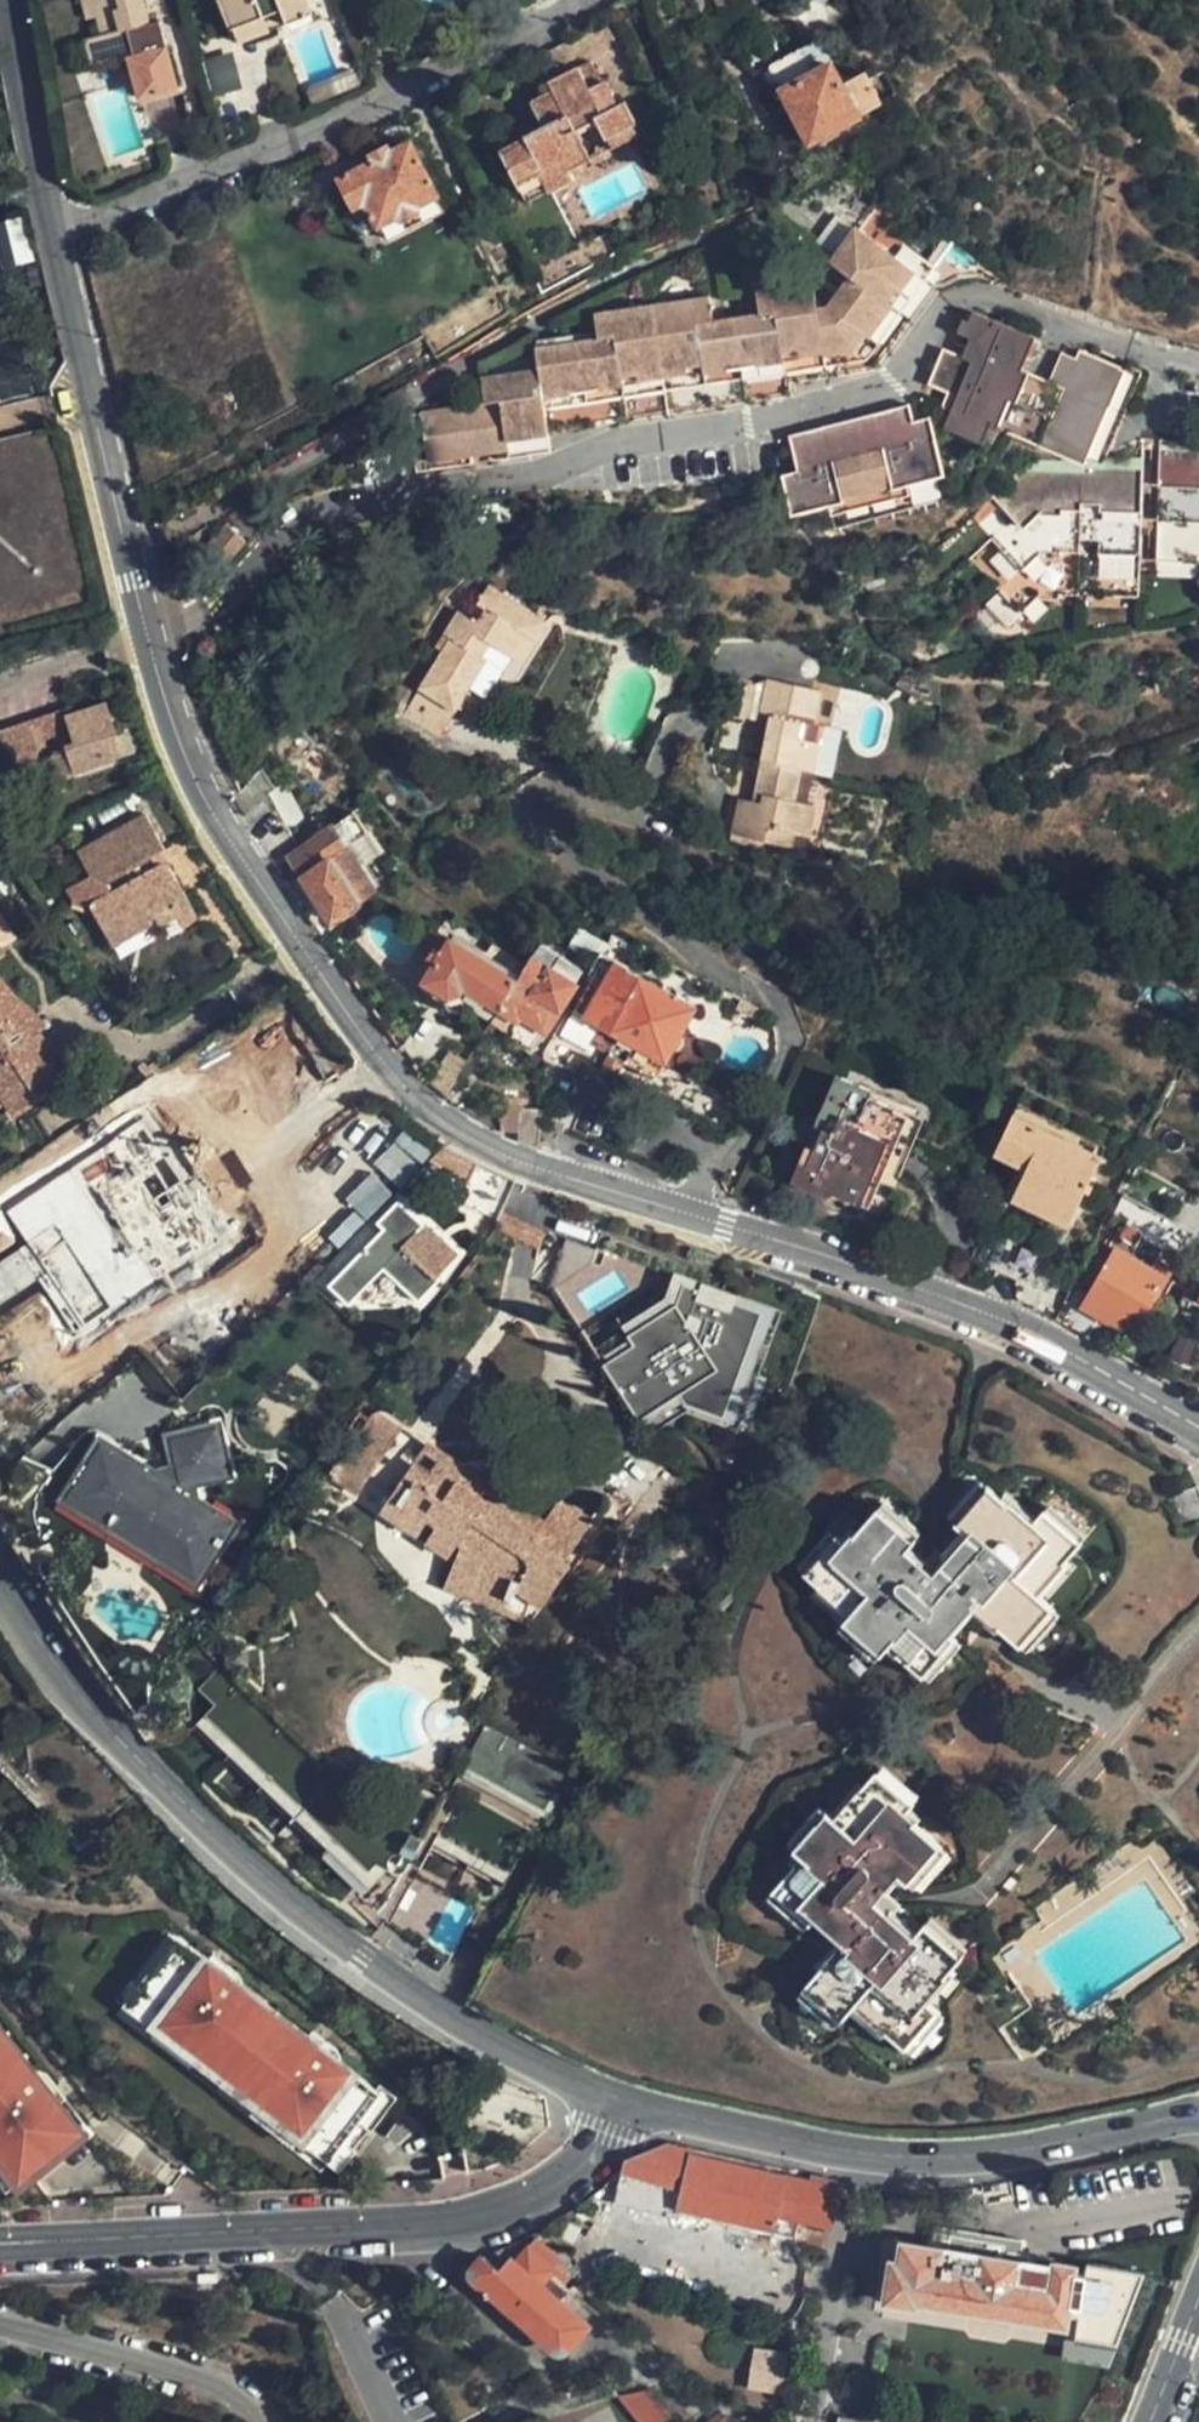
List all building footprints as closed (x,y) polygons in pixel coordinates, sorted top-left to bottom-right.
[(89,0),(78,0),(81,15),(93,14),(89,0)] [(93,14),(97,32),(81,36),(89,65),(123,56),(142,51),(144,66),(163,61),(154,21),(143,23),(137,0),(89,0),(93,14)] [(226,27),(231,25),(259,15),(253,0),(216,0),(226,27)] [(231,25),(237,40),(307,14),(302,0),(297,0),(277,7),(259,15),(231,25)] [(259,15),(277,7),(274,0),(253,0),(259,15)] [(726,15),(751,1),(751,0),(718,0),(726,15)] [(209,56),(218,94),(245,87),(235,50),(209,56)] [(142,51),(123,56),(132,89),(167,79),(163,61),(144,66),(142,51)] [(880,103),(869,82),(855,88),(852,82),(843,86),(831,66),(813,75),(800,52),(770,67),(808,142),(857,119),(855,115),(880,103)] [(528,94),(537,115),(541,122),(493,143),(508,176),(556,154),(549,137),(569,128),(589,118),(594,125),(600,136),(632,121),(621,98),(611,103),(598,76),(583,83),(574,64),(545,77),(549,85),(528,94)] [(541,122),(537,115),(490,137),(493,143),(541,122)] [(632,121),(600,136),(604,147),(637,132),(632,121)] [(549,137),(556,154),(561,165),(583,156),(569,128),(549,137)] [(442,208),(408,143),(387,153),(383,145),(364,154),(368,164),(337,179),(353,207),(361,205),(372,225),(375,223),(383,238),(442,208)] [(556,154),(508,176),(516,194),(564,172),(561,165),(556,154)] [(8,223),(15,257),(31,253),(24,220),(8,223)] [(785,401),(877,388),(898,359),(944,293),(859,231),(831,269),(855,285),(834,314),(823,314),(819,288),(757,297),(760,322),(710,330),(707,304),(593,321),(594,345),(531,355),(534,382),(473,388),(474,412),(398,423),(405,486),(463,478),(463,470),(488,467),(489,474),(541,468),(540,451),(786,414),(785,401)] [(419,337),(432,360),(514,312),(500,290),(419,337)] [(1086,370),(1078,394),(1063,389),(1033,379),(1044,344),(978,322),(970,334),(964,331),(959,343),(972,350),(963,371),(944,362),(930,394),(945,402),(956,408),(948,426),(939,445),(973,463),(982,448),(999,458),(962,514),(982,530),(946,584),(1008,626),(1021,609),(1035,619),(1041,613),(1057,624),(1063,618),(1080,628),(1107,591),(1150,595),(1153,560),(1198,563),(1198,448),(1162,445),(1160,466),(1124,461),(1150,380),(1090,360),(1086,370)] [(1078,394),(1086,370),(1071,365),(1063,389),(1078,394)] [(956,408),(945,402),(938,421),(948,426),(956,408)] [(935,498),(921,435),(906,438),(904,428),(821,446),(784,455),(790,489),(779,491),(787,534),(838,521),(840,528),(896,515),(894,507),(935,498)] [(240,550),(221,529),(195,549),(216,572),(240,550)] [(535,625),(544,631),(556,612),(500,574),(486,593),(495,601),(481,621),(463,609),(447,632),(454,638),(460,641),(449,657),(444,653),(417,696),(454,721),(498,652),(491,646),(499,634),(521,647),(535,625)] [(530,653),(544,631),(535,625),(521,647),(530,653)] [(460,641),(454,638),(444,653),(449,657),(460,641)] [(759,704),(744,747),(780,760),(797,766),(806,743),(782,733),(788,717),(800,720),(811,691),(754,672),(743,698),(759,704)] [(70,704),(0,727),(0,735),(11,767),(84,742),(70,704)] [(780,760),(744,747),(731,782),(742,786),(738,793),(728,790),(717,785),(704,821),(761,843),(767,827),(779,831),(789,801),(769,793),(780,760)] [(742,786),(731,782),(728,790),(738,793),(742,786)] [(170,865),(167,861),(159,863),(152,853),(158,848),(165,844),(146,811),(79,851),(95,877),(106,896),(89,905),(115,947),(121,944),(128,933),(130,927),(127,916),(148,903),(155,914),(173,904),(187,893),(179,882),(170,865)] [(376,887),(335,826),(293,859),(333,919),(376,887)] [(159,863),(167,861),(158,848),(152,853),(159,863)] [(187,893),(173,904),(184,923),(199,914),(187,893)] [(128,933),(121,944),(152,924),(153,920),(155,914),(148,903),(127,916),(130,927),(128,933)] [(12,947),(0,929),(0,954),(12,947)] [(500,1010),(521,978),(457,934),(426,981),(475,1014),(487,1000),(500,1010)] [(704,1010),(676,993),(605,955),(572,1014),(617,1041),(604,1068),(621,1077),(629,1065),(664,1085),(679,1057),(704,1010)] [(536,1050),(560,1013),(578,984),(559,971),(536,956),(532,961),(521,978),(500,1010),(509,1017),(502,1026),(536,1050)] [(6,1039),(34,1022),(0,969),(0,1043),(6,1039)] [(34,1022),(6,1039),(15,1052),(42,1035),(34,1022)] [(15,1052),(19,1060),(44,1097),(74,1078),(45,1033),(42,1035),(15,1052)] [(450,1052),(440,1065),(456,1077),(465,1065),(450,1052)] [(19,1060),(0,1072),(0,1092),(16,1115),(44,1097),(19,1060)] [(892,1097),(829,1072),(783,1186),(819,1200),(823,1194),(878,1216),(899,1163),(917,1118),(888,1106),(892,1097)] [(209,1161),(214,1157),(264,1126),(240,1093),(199,1120),(172,1139),(134,1141),(134,1168),(113,1169),(114,1206),(152,1205),(180,1204),(190,1217),(178,1225),(208,1267),(257,1233),(230,1191),(217,1200),(202,1178),(209,1168),(209,1161)] [(1012,1113),(1099,1152),(1106,1136),(1019,1097),(1012,1113)] [(542,1125),(542,1110),(522,1109),(521,1142),(540,1149),(542,1125)] [(1068,1223),(1099,1152),(1012,1113),(994,1153),(1018,1164),(1026,1169),(1012,1197),(1068,1223)] [(134,1168),(134,1141),(113,1142),(113,1169),(134,1168)] [(236,1186),(214,1157),(209,1161),(209,1168),(202,1178),(217,1200),(230,1191),(236,1186)] [(499,1220),(515,1186),(467,1160),(449,1195),(499,1220)] [(1026,1169),(1018,1164),(1005,1193),(1012,1197),(1026,1169)] [(180,1204),(152,1205),(169,1230),(178,1225),(190,1217),(180,1204)] [(403,1209),(385,1227),(390,1233),(347,1275),(370,1297),(391,1275),(418,1301),(461,1255),(403,1209)] [(584,1245),(564,1239),(546,1287),(553,1296),(578,1263),(584,1245)] [(1139,1335),(1168,1280),(1114,1251),(1085,1309),(1103,1318),(1105,1316),(1139,1335)] [(586,1347),(595,1360),(625,1342),(617,1332),(665,1298),(672,1278),(761,1312),(720,1416),(680,1400),(683,1392),(675,1386),(632,1416),(647,1430),(680,1410),(732,1429),(780,1312),(664,1267),(660,1283),(614,1319),(615,1325),(586,1347)] [(625,1342),(595,1360),(632,1416),(675,1386),(683,1392),(680,1400),(720,1416),(761,1312),(672,1278),(665,1298),(617,1332),(625,1342)] [(375,1413),(352,1450),(377,1467),(404,1423),(384,1410),(375,1413)] [(169,1534),(170,1554),(199,1547),(217,1561),(244,1527),(205,1496),(192,1503),(186,1498),(202,1477),(218,1473),(216,1460),(236,1456),(229,1422),(182,1431),(189,1479),(187,1484),(185,1487),(166,1487),(146,1471),(140,1478),(125,1466),(139,1449),(115,1430),(73,1485),(119,1519),(133,1515),(160,1535),(169,1534)] [(562,1563),(592,1514),(559,1492),(546,1512),(430,1439),(400,1487),(409,1492),(395,1513),(424,1531),(431,1521),(440,1528),(435,1538),(455,1552),(461,1544),(468,1545),(447,1590),(530,1624),(565,1565),(562,1563)] [(377,1467),(352,1450),(334,1477),(362,1494),(377,1467)] [(866,1510),(836,1543),(830,1538),(799,1575),(845,1616),(838,1624),(876,1656),(884,1649),(929,1688),(962,1650),(944,1634),(957,1617),(961,1613),(966,1610),(1011,1647),(1044,1610),(1030,1596),(1071,1547),(1033,1515),(1022,1525),(980,1489),(948,1528),(959,1537),(937,1561),(924,1576),(897,1554),(906,1544),(866,1510)] [(199,1547),(170,1554),(203,1580),(217,1561),(199,1547)] [(466,1772),(494,1785),(487,1802),(541,1826),(570,1762),(487,1725),(466,1772)] [(877,1772),(834,1819),(829,1815),(795,1852),(802,1858),(762,1905),(799,1937),(818,1916),(847,1941),(807,1987),(844,2020),(854,2007),(905,2050),(937,2011),(926,2001),(963,1958),(925,1924),(915,1936),(874,1901),(899,1873),(908,1881),(942,1842),(907,1811),(912,1804),(877,1772)] [(170,1939),(131,1990),(159,2011),(153,2019),(194,2051),(200,2043),(259,2089),(253,2097),(300,2133),(306,2125),(337,2149),(381,2092),(340,2060),(340,2058),(341,2058),(341,2056),(341,2055),(341,2053),(340,2053),(340,2052),(339,2051),(338,2050),(324,2039),(320,2043),(290,2020),(284,2027),(250,2002),(256,1995),(237,1979),(238,1979),(238,1978),(238,1977),(238,1976),(238,1975),(237,1973),(237,1972),(236,1971),(235,1971),(222,1959),(217,1964),(192,1945),(186,1952),(170,1939)] [(159,2011),(131,1990),(115,2010),(321,2170),(328,2161),(341,2170),(394,2101),(381,2092),(337,2149),(306,2125),(300,2133),(253,2097),(259,2089),(200,2043),(194,2051),(153,2019),(159,2011)] [(20,2173),(79,2127),(67,2111),(12,2041),(1,2049),(0,2048),(0,2148),(20,2173)] [(74,2106),(67,2111),(79,2127),(20,2173),(0,2148),(0,2174),(7,2183),(12,2178),(19,2187),(93,2129),(74,2106)] [(656,2139),(653,2147),(660,2145),(662,2140),(656,2139)] [(660,2145),(653,2147),(631,2154),(628,2164),(626,2171),(667,2182),(667,2185),(687,2190),(685,2198),(763,2218),(765,2208),(832,2225),(840,2181),(829,2177),(827,2186),(697,2157),(698,2148),(662,2140),(660,2145)] [(631,2154),(653,2147),(634,2142),(631,2154)] [(607,2174),(620,2161),(611,2160),(607,2174)] [(628,2164),(620,2161),(607,2174),(603,2194),(662,2208),(667,2185),(667,2182),(626,2171),(628,2164)] [(1148,2328),(1156,2282),(1053,2264),(1053,2270),(1018,2263),(1021,2244),(936,2227),(933,2247),(895,2240),(885,2302),(918,2307),(920,2302),(1067,2329),(1069,2312),(1085,2316),(1079,2339),(1123,2346),(1128,2324),(1148,2328)] [(558,2299),(569,2287),(551,2270),(562,2258),(536,2235),(517,2257),(512,2255),(501,2268),(483,2253),(468,2271),(558,2350),(583,2321),(558,2299)] [(783,2391),(789,2351),(757,2346),(751,2387),(783,2391)] [(623,2401),(641,2421),(683,2421),(648,2380),(623,2401)] [(839,2421),(898,2421),(840,2413),(839,2421)]
